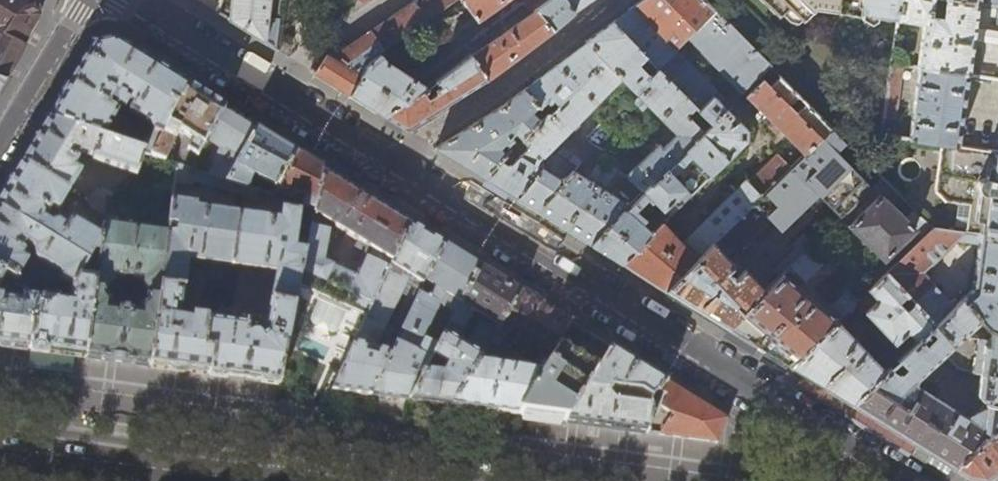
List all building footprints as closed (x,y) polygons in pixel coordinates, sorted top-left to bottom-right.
[(43,13),(39,0),(0,0),(0,72),(8,74),(9,74),(13,67),(14,67),(28,41),(25,39),(27,36),(43,13)] [(275,49),(281,0),(231,0),(229,20),(241,28),(275,49)] [(367,34),(355,43),(326,54),(315,73),(330,83),(351,95),(370,62),(382,53),(458,0),(417,0),(367,34)] [(477,23),(510,0),(461,0),(477,23)] [(535,10),(549,0),(527,0),(535,10)] [(535,10),(554,30),(563,22),(574,13),(592,0),(549,0),(535,10)] [(612,23),(646,58),(658,70),(676,51),(694,34),(716,12),(704,0),(643,0),(612,23)] [(777,18),(788,9),(801,23),(817,11),(899,23),(902,0),(758,0),(777,18)] [(934,0),(902,0),(899,23),(924,26),(918,69),(920,69),(968,76),(973,40),(997,44),(997,33),(975,31),(979,5),(946,1),(944,15),(932,13),(934,0)] [(519,56),(554,30),(535,10),(472,56),(487,80),(488,80),(519,56)] [(770,67),(716,12),(694,34),(748,88),(770,67)] [(527,148),(518,156),(511,150),(506,156),(483,177),(495,185),(538,211),(572,233),(591,244),(649,186),(651,187),(668,170),(667,169),(701,135),(711,126),(658,70),(650,77),(639,65),(646,58),(612,23),(598,33),(585,42),(586,44),(554,67),(523,90),(523,91),(538,106),(540,108),(547,103),(551,107),(555,104),(559,107),(547,115),(540,122),(522,140),(520,141),(527,148)] [(71,84),(49,121),(104,140),(120,114),(113,109),(120,97),(134,106),(129,115),(149,126),(152,131),(140,152),(145,153),(153,156),(186,86),(158,68),(117,43),(93,49),(71,84)] [(724,100),(676,51),(658,70),(711,126),(701,135),(726,160),(746,142),(747,132),(720,104),(724,100)] [(387,62),(382,53),(370,62),(351,95),(367,105),(385,117),(404,103),(407,104),(428,89),(428,87),(387,62)] [(450,103),(487,80),(472,56),(471,55),(428,87),(428,89),(407,104),(404,103),(385,117),(396,123),(407,130),(450,103)] [(958,146),(968,76),(920,69),(909,139),(946,144),(958,146)] [(789,106),(798,96),(773,70),(747,97),(773,123),(767,128),(778,138),(782,132),(805,155),(831,130),(829,128),(802,100),(798,105),(802,108),(797,114),(789,106)] [(224,109),(205,98),(186,86),(153,156),(178,165),(191,169),(224,109)] [(900,91),(889,90),(887,106),(897,108),(900,91)] [(531,113),(538,106),(523,91),(503,105),(489,115),(436,148),(455,160),(483,177),(506,156),(498,148),(504,143),(507,147),(514,141),(510,137),(515,133),(522,140),(540,122),(531,113)] [(244,121),(224,109),(191,169),(227,181),(257,129),(244,121)] [(104,140),(49,121),(37,142),(23,165),(70,192),(82,173),(74,169),(80,161),(78,160),(87,159),(88,157),(97,160),(95,163),(137,177),(145,153),(140,152),(104,140)] [(276,141),(257,129),(227,181),(242,186),(248,188),(254,176),(260,178),(258,183),(262,185),(264,180),(266,181),(260,192),(270,195),(275,186),(278,188),(297,154),(276,141)] [(877,173),(831,130),(805,155),(792,168),(784,175),(783,174),(752,203),(753,205),(666,291),(690,306),(727,329),(767,291),(734,257),(731,260),(728,257),(736,249),(737,250),(769,220),(804,255),(817,242),(883,179),(877,173)] [(667,169),(668,170),(651,187),(649,186),(591,244),(605,253),(621,263),(662,223),(690,195),(670,175),(687,158),(707,178),(726,160),(701,135),(667,169)] [(958,146),(946,144),(939,191),(950,202),(975,205),(970,234),(997,238),(997,151),(958,146)] [(308,161),(297,154),(278,188),(282,189),(277,198),(315,210),(323,171),(308,161)] [(683,246),(662,223),(621,263),(644,277),(666,291),(753,205),(752,203),(783,174),(784,175),(792,168),(778,155),(749,183),(683,246)] [(23,165),(9,187),(0,202),(0,211),(88,262),(94,253),(100,254),(103,236),(75,220),(70,227),(59,221),(53,223),(48,213),(52,206),(59,210),(70,192),(23,165)] [(191,169),(178,165),(176,182),(192,187),(200,182),(241,197),(242,186),(227,181),(191,169)] [(315,296),(315,298),(317,299),(347,313),(350,314),(354,312),(366,317),(390,265),(410,224),(367,198),(323,171),(315,210),(306,252),(301,276),(300,276),(298,286),(316,293),(315,296)] [(260,192),(248,188),(242,186),(241,197),(258,202),(260,192)] [(97,191),(93,196),(107,204),(114,197),(101,190),(100,192),(97,191)] [(850,226),(885,260),(916,230),(880,195),(850,226)] [(106,214),(107,204),(93,196),(89,204),(88,205),(92,207),(91,209),(105,217),(106,214)] [(177,233),(168,235),(150,366),(177,370),(209,374),(213,349),(204,349),(208,318),(193,315),(193,322),(177,320),(179,308),(182,308),(188,260),(231,266),(238,215),(195,209),(195,205),(173,202),(169,226),(178,227),(179,228),(177,231),(177,233)] [(958,227),(970,229),(974,209),(961,207),(958,227)] [(6,275),(15,280),(30,256),(25,252),(29,250),(35,255),(37,258),(61,273),(62,279),(70,285),(70,287),(75,284),(79,278),(88,262),(0,211),(0,271),(6,275)] [(281,221),(238,215),(231,266),(275,272),(264,334),(259,337),(256,334),(251,333),(253,325),(236,322),(237,318),(235,316),(224,315),(221,317),(221,320),(208,318),(204,349),(213,349),(209,374),(241,378),(279,383),(298,286),(300,276),(301,276),(306,252),(294,250),(300,214),(282,211),(281,221)] [(409,277),(423,286),(426,282),(446,246),(431,237),(410,224),(390,265),(409,277)] [(104,226),(103,236),(100,254),(96,281),(86,357),(119,362),(150,366),(168,235),(104,226)] [(922,273),(957,241),(980,244),(974,289),(963,301),(982,320),(987,326),(991,329),(997,332),(997,238),(970,234),(936,229),(935,228),(888,273),(909,295),(916,303),(937,325),(955,308),(922,273)] [(831,258),(817,242),(804,255),(801,257),(792,267),(806,282),(831,258)] [(464,258),(446,246),(426,282),(436,287),(429,299),(419,294),(402,330),(422,339),(440,303),(456,312),(480,267),(464,258)] [(792,267),(801,257),(793,248),(779,262),(774,265),(784,274),(792,267)] [(409,277),(390,265),(366,317),(332,391),(354,394),(370,396),(391,354),(380,350),(377,358),(367,355),(371,346),(374,346),(378,343),(399,299),(405,302),(411,289),(420,293),(423,286),(409,277)] [(496,277),(480,267),(456,312),(447,328),(461,336),(474,311),(488,320),(484,327),(479,323),(469,340),(479,345),(476,351),(444,335),(438,347),(409,401),(432,404),(452,407),(478,363),(490,343),(520,292),(496,277)] [(890,368),(900,359),(921,339),(930,330),(937,325),(916,303),(908,311),(900,303),(909,295),(888,273),(857,303),(856,303),(897,344),(878,361),(839,319),(789,367),(821,386),(834,394),(851,405),(890,368)] [(784,274),(767,291),(727,329),(759,348),(789,367),(839,319),(856,303),(846,293),(827,311),(784,274)] [(96,281),(79,278),(75,284),(70,287),(69,300),(72,300),(70,307),(62,306),(62,305),(61,303),(59,301),(57,301),(59,289),(42,292),(41,299),(37,327),(32,327),(29,350),(30,350),(53,353),(74,356),(86,357),(96,281)] [(544,307),(520,292),(490,343),(505,353),(510,343),(524,352),(529,357),(536,360),(530,371),(523,370),(527,359),(514,357),(514,360),(509,359),(508,368),(478,363),(452,407),(484,411),(516,416),(554,352),(571,324),(544,307)] [(29,350),(32,327),(37,327),(41,299),(17,295),(16,300),(17,302),(0,300),(0,346),(29,350)] [(907,367),(900,374),(890,368),(851,405),(892,431),(954,469),(997,426),(997,332),(991,329),(989,341),(971,339),(966,334),(982,320),(963,301),(956,307),(955,308),(937,325),(930,330),(937,337),(927,346),(921,339),(900,359),(907,367)] [(587,334),(571,324),(554,352),(516,416),(541,419),(565,422),(593,377),(611,348),(587,334)] [(438,347),(422,339),(402,330),(391,354),(370,396),(388,398),(409,401),(438,347)] [(639,365),(611,348),(593,377),(565,422),(603,427),(646,433),(650,409),(649,407),(613,404),(608,397),(610,394),(609,391),(641,395),(648,400),(650,398),(651,397),(653,396),(656,396),(665,382),(639,365)] [(53,353),(30,350),(28,366),(72,372),(74,356),(53,353)] [(665,382),(656,396),(653,396),(651,397),(650,398),(648,400),(649,407),(650,409),(646,433),(678,437),(717,443),(726,419),(681,392),(665,382)] [(954,469),(968,478),(980,479),(987,479),(997,471),(997,426),(954,469)]
